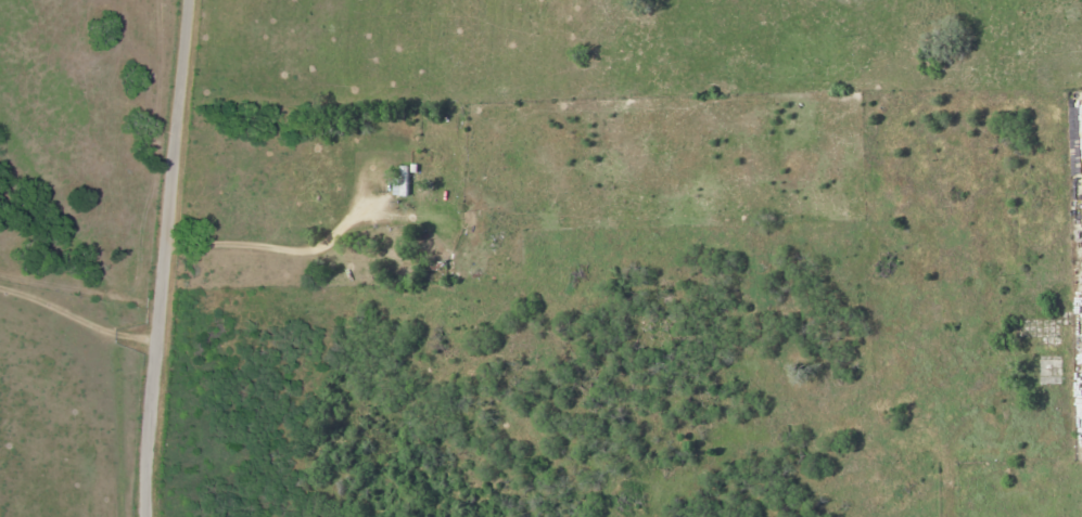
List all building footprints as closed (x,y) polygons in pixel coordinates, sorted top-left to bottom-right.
[(395,196),(410,196),(410,166),(401,166),(401,179),(395,179),(395,196)]
